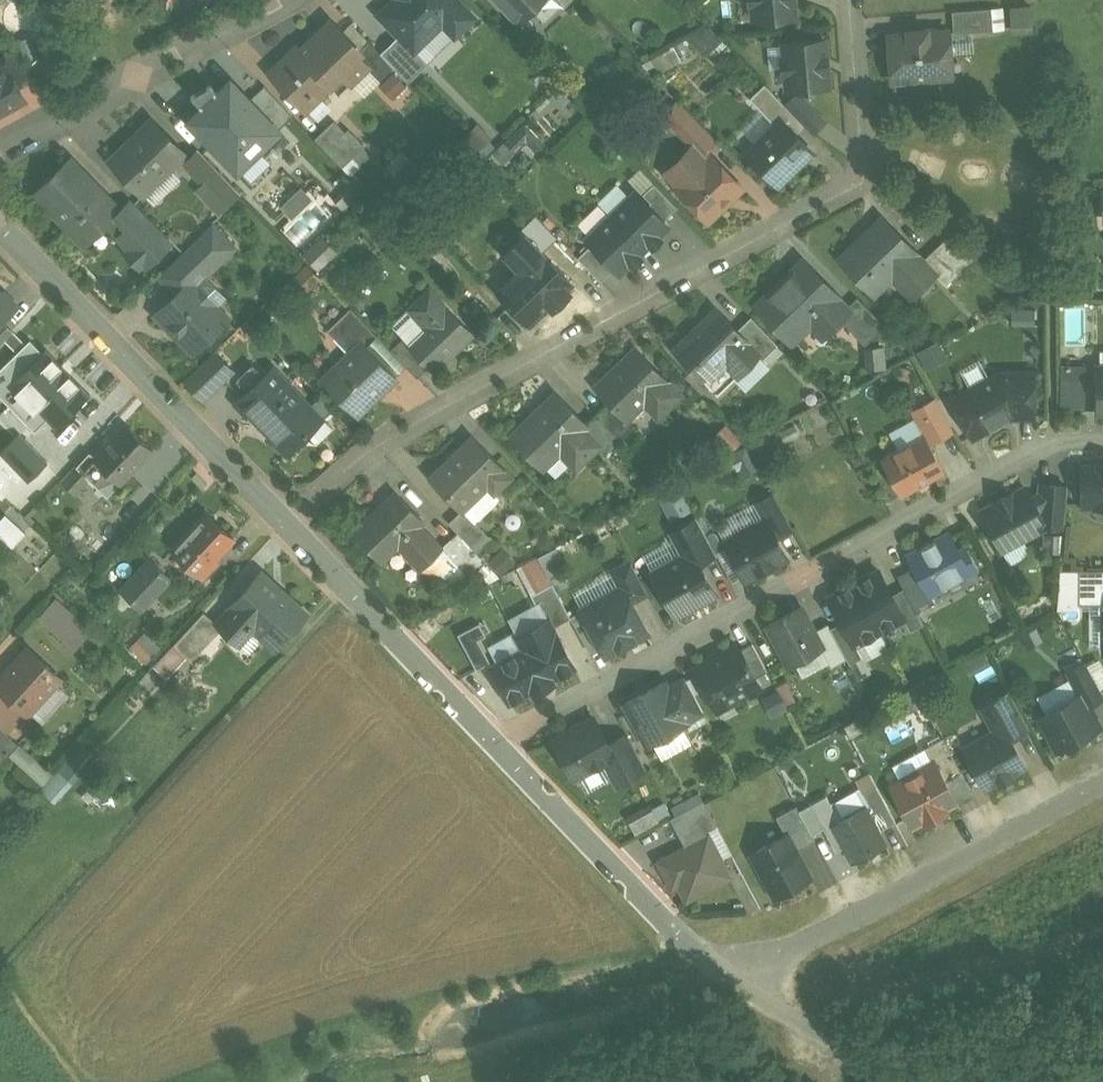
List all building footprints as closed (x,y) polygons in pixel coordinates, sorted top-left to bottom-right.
[(458,0),(394,0),(379,14),(414,50),(443,22),(455,34),(474,16),(458,0)] [(499,1),(521,24),(546,0),(500,0),(499,1)] [(794,0),(750,0),(750,4),(753,4),(754,19),(796,16),(794,0)] [(1040,31),(1038,4),(1018,5),(1020,32),(1040,31)] [(993,9),(954,12),(955,34),(995,31),(993,9)] [(369,41),(360,50),(332,21),(318,34),(321,37),(315,43),(347,77),(351,80),(368,65),(381,80),(395,67),(369,41)] [(711,27),(689,40),(702,54),(710,47),(711,49),(722,38),(711,27)] [(930,31),(930,30),(918,31),(922,79),(954,77),(950,32),(937,33),(937,31),(930,31)] [(910,33),(902,34),(903,35),(890,36),(894,81),(922,79),(918,31),(909,31),(910,33)] [(829,85),(825,40),(784,44),(785,58),(783,58),(784,74),(787,74),(788,88),(829,85)] [(315,43),(305,53),(297,45),(270,71),(306,109),(331,84),(335,88),(347,77),(315,43)] [(13,52),(0,65),(0,68),(4,72),(10,68),(20,86),(33,72),(13,52)] [(10,68),(0,74),(0,114),(27,100),(20,86),(10,68)] [(234,81),(210,104),(208,102),(191,119),(225,155),(226,154),(224,152),(244,132),(254,143),(273,124),(274,123),(252,99),(234,81)] [(295,115),(266,85),(252,99),(274,123),(273,124),(279,130),(295,115)] [(786,106),(776,94),(760,109),(777,126),(782,120),(797,135),(806,126),(786,106)] [(799,94),(786,106),(806,126),(812,132),(824,120),(799,94)] [(691,113),(676,127),(704,156),(718,142),(691,113)] [(366,145),(350,128),(347,131),(336,119),(317,137),(344,166),(366,145)] [(153,120),(112,159),(145,193),(146,192),(145,191),(170,167),(171,168),(186,154),(153,120)] [(777,126),(748,153),(779,185),(813,152),(797,135),(782,120),(777,126)] [(478,125),(467,135),(480,148),(491,137),(478,125)] [(526,126),(509,143),(517,151),(528,140),(539,151),(545,145),(526,126)] [(254,143),(244,132),(224,152),(226,154),(225,155),(237,167),(254,150),(254,143)] [(503,143),(494,152),(503,161),(512,152),(503,143)] [(242,192),(200,149),(186,162),(228,205),(242,192)] [(713,156),(679,189),(710,222),(745,188),(713,156)] [(72,159),(37,193),(88,245),(89,244),(84,239),(118,206),(117,205),(117,206),(88,176),(88,175),(72,159)] [(297,220),(289,228),(302,241),(336,208),(312,182),(285,207),(297,220)] [(656,184),(645,194),(652,202),(663,192),(656,184)] [(679,208),(663,192),(652,202),(649,205),(665,221),(679,208)] [(649,205),(637,193),(613,216),(645,249),(669,226),(665,221),(649,205)] [(171,238),(134,200),(117,217),(140,241),(129,252),(142,266),(171,238)] [(559,237),(538,214),(520,232),(524,237),(526,235),(543,253),(559,237)] [(613,216),(589,239),(601,252),(617,268),(621,272),(645,249),(613,216)] [(884,219),(842,260),(875,294),(899,272),(919,292),(936,275),(917,255),(918,254),(884,219)] [(238,247),(214,223),(205,233),(224,252),(223,253),(227,258),(238,247)] [(205,233),(179,257),(180,258),(161,276),(178,294),(197,276),(198,276),(198,277),(223,253),(224,252),(205,233)] [(323,268),(342,250),(327,235),(308,253),(323,268)] [(524,237),(505,256),(521,272),(501,291),(531,322),(552,301),(550,299),(569,281),(571,283),(572,282),(543,253),(526,235),(524,237)] [(947,239),(928,258),(950,282),(946,286),(947,287),(976,259),(947,239)] [(598,255),(590,247),(579,257),(587,265),(598,255)] [(598,255),(587,265),(602,281),(617,268),(601,252),(598,255)] [(790,278),(781,287),(779,285),(759,305),(794,342),(809,327),(808,326),(818,317),(828,328),(848,308),(804,262),(802,263),(804,265),(792,276),(790,275),(789,276),(790,278)] [(310,265),(293,281),(305,293),(321,277),(310,265)] [(178,294),(158,314),(172,328),(173,327),(197,351),(230,319),(214,303),(212,305),(192,283),(198,276),(197,276),(178,294)] [(431,288),(412,307),(429,324),(411,342),(432,365),(431,365),(436,370),(474,333),(431,288)] [(3,319),(18,305),(6,292),(2,295),(0,293),(0,322),(3,319)] [(865,304),(845,323),(846,324),(847,323),(856,331),(854,333),(867,346),(887,326),(865,304)] [(379,335),(352,308),(335,323),(359,348),(364,342),(368,346),(378,335),(379,335)] [(718,309),(676,349),(719,394),(760,355),(761,354),(738,331),(718,309)] [(1040,323),(1040,309),(1018,310),(1019,324),(1040,323)] [(752,317),(738,331),(761,354),(760,355),(764,360),(779,345),(752,317)] [(0,322),(0,347),(15,331),(3,319),(0,322)] [(379,335),(378,335),(368,346),(396,375),(406,364),(379,335)] [(411,342),(406,337),(393,349),(419,377),(431,365),(432,365),(411,342)] [(359,348),(325,380),(358,414),(377,397),(375,395),(395,376),(396,378),(397,377),(396,375),(368,346),(364,342),(359,348)] [(945,342),(923,349),(928,368),(951,361),(945,342)] [(874,367),(890,366),(888,346),(872,347),(874,367)] [(91,395),(47,349),(14,382),(58,427),(91,395)] [(639,349),(598,389),(610,401),(626,418),(627,417),(645,400),(659,415),(681,395),(667,380),(668,379),(639,349)] [(216,352),(187,380),(205,399),(234,371),(216,352)] [(274,368),(237,403),(249,415),(252,411),(277,437),(275,439),(289,454),(312,432),(307,428),(320,415),(274,368)] [(1001,375),(954,400),(974,437),(1012,416),(1035,416),(1035,374),(1001,375)] [(534,416),(514,435),(544,467),(567,445),(582,461),(598,445),(603,440),(587,423),(559,394),(534,417),(534,416)] [(924,431),(929,441),(951,430),(935,397),(913,409),(924,431)] [(626,418),(610,401),(597,414),(621,439),(636,426),(627,417),(626,418)] [(597,414),(587,423),(603,440),(598,445),(606,454),(621,439),(597,414)] [(733,423),(720,432),(732,450),(745,441),(733,423)] [(128,424),(96,457),(91,452),(78,466),(91,479),(96,484),(108,471),(122,484),(155,450),(128,424)] [(924,431),(876,455),(898,498),(946,474),(929,441),(924,431)] [(2,452),(6,456),(0,462),(0,473),(11,485),(23,474),(30,481),(49,462),(21,434),(2,452)] [(475,437),(432,478),(463,509),(488,485),(496,493),(513,477),(475,437)] [(1099,463),(1099,466),(1083,467),(1083,504),(1096,504),(1101,507),(1102,508),(1102,463),(1099,463)] [(78,466),(63,482),(77,495),(91,479),(78,466)] [(687,485),(662,491),(669,518),(694,512),(687,485)] [(1069,488),(1042,485),(1042,494),(1033,499),(1048,526),(1066,527),(1069,488)] [(1013,495),(996,503),(997,506),(983,513),(1001,547),(1016,539),(1025,542),(1039,535),(1040,530),(1048,526),(1033,499),(1028,489),(1014,497),(1013,495)] [(182,491),(171,502),(175,506),(186,494),(182,491)] [(398,492),(356,532),(384,561),(403,542),(425,565),(442,549),(420,526),(425,521),(398,492)] [(794,529),(775,494),(757,503),(767,521),(768,520),(777,538),(794,529)] [(19,543),(31,530),(11,512),(0,524),(0,526),(19,543)] [(493,538),(469,513),(454,527),(463,536),(479,552),(493,538)] [(208,514),(174,549),(204,577),(219,561),(217,559),(235,539),(208,514)] [(698,518),(673,532),(686,555),(694,551),(700,563),(717,553),(698,518)] [(754,524),(738,533),(739,536),(727,543),(747,579),(788,557),(777,538),(768,520),(767,521),(756,527),(754,524)] [(463,536),(445,554),(456,565),(446,575),(459,588),(487,561),(479,552),(463,536)] [(937,541),(923,548),(925,552),(911,559),(916,568),(929,592),(930,591),(942,584),(943,587),(977,569),(966,549),(960,553),(952,537),(939,545),(937,541)] [(506,547),(494,560),(507,572),(519,558),(506,547)] [(544,554),(557,581),(570,575),(557,548),(544,554)] [(686,555),(653,573),(676,615),(691,607),(692,609),(708,600),(707,598),(716,593),(700,563),(694,551),(686,555)] [(153,560),(123,592),(142,610),(155,596),(149,590),(166,572),(153,560)] [(632,562),(614,571),(623,589),(624,588),(632,602),(649,593),(632,562)] [(916,568),(899,578),(918,613),(937,603),(930,591),(929,592),(916,568)] [(880,571),(855,584),(881,631),(905,618),(880,571)] [(1080,571),(1080,605),(1102,605),(1102,571),(1080,571)] [(260,576),(217,622),(223,627),(238,641),(253,624),(263,633),(261,635),(277,649),(309,614),(291,598),(287,601),(260,576)] [(554,583),(532,595),(547,622),(550,620),(554,628),(573,618),(554,583)] [(855,584),(831,598),(856,644),(881,631),(855,584)] [(623,589),(583,610),(607,654),(648,632),(632,602),(624,588),(623,589)] [(79,649),(96,631),(60,598),(43,615),(79,649)] [(803,608),(769,625),(790,665),(823,648),(824,647),(815,632),(803,608)] [(201,617),(176,644),(193,659),(223,627),(218,622),(213,628),(201,617)] [(547,622),(519,637),(526,649),(493,667),(511,701),(534,689),(536,693),(554,683),(552,679),(575,667),(554,628),(550,620),(547,622)] [(480,622),(459,634),(478,669),(491,662),(480,639),(487,635),(480,622)] [(829,624),(815,632),(824,647),(823,648),(833,667),(848,659),(829,624)] [(134,645),(149,661),(165,646),(150,630),(134,645)] [(769,671),(754,644),(742,650),(756,678),(769,671)] [(723,654),(719,653),(712,656),(711,661),(696,669),(712,697),(726,689),(732,701),(738,702),(744,699),(746,695),(761,686),(756,678),(742,650),(739,645),(723,654)] [(0,680),(0,686),(1,687),(28,713),(29,714),(62,678),(30,648),(0,680)] [(1069,673),(1082,696),(1083,695),(1089,706),(1102,698),(1102,693),(1087,664),(1069,673)] [(686,678),(668,687),(687,722),(705,713),(686,678)] [(665,682),(627,703),(649,744),(687,723),(687,722),(668,687),(665,682)] [(791,683),(767,695),(775,711),(799,699),(791,683)] [(1,687),(0,687),(0,726),(8,733),(28,713),(1,687)] [(1011,692),(985,707),(998,732),(1005,728),(1011,738),(1030,728),(1011,692)] [(1082,696),(1042,717),(1060,750),(1100,728),(1089,706),(1083,695),(1082,696)] [(596,718),(555,740),(575,777),(606,761),(616,755),(610,744),(596,718)] [(0,726),(0,760),(3,763),(20,744),(8,733),(0,726)] [(998,732),(966,749),(986,787),(1000,779),(1001,781),(1013,775),(1012,773),(1026,766),(1011,738),(1005,728),(998,732)] [(629,734),(610,744),(616,755),(606,761),(619,785),(647,769),(629,734)] [(963,773),(945,737),(926,747),(935,764),(936,763),(946,782),(963,773)] [(49,783),(58,770),(23,743),(13,756),(49,783)] [(61,801),(85,774),(70,760),(45,788),(61,801)] [(935,764),(893,786),(914,825),(925,818),(927,821),(946,811),(945,808),(957,801),(946,782),(936,763),(935,764)] [(871,774),(857,781),(864,793),(877,785),(871,774)] [(877,785),(864,793),(863,793),(870,805),(884,798),(877,785)] [(700,793),(673,808),(677,815),(704,801),(700,793)] [(870,805),(866,807),(880,832),(897,822),(884,798),(870,805)] [(677,815),(671,818),(687,848),(709,837),(706,832),(718,826),(704,801),(677,815)] [(816,840),(797,805),(777,816),(787,835),(788,834),(797,851),(816,840)] [(866,807),(834,824),(854,861),(886,843),(880,832),(866,807)] [(653,808),(630,821),(636,833),(660,820),(653,808)] [(787,835),(753,853),(776,896),(811,877),(797,851),(788,834),(787,835)] [(687,848),(662,862),(670,878),(676,875),(688,898),(729,876),(709,837),(687,848)]
